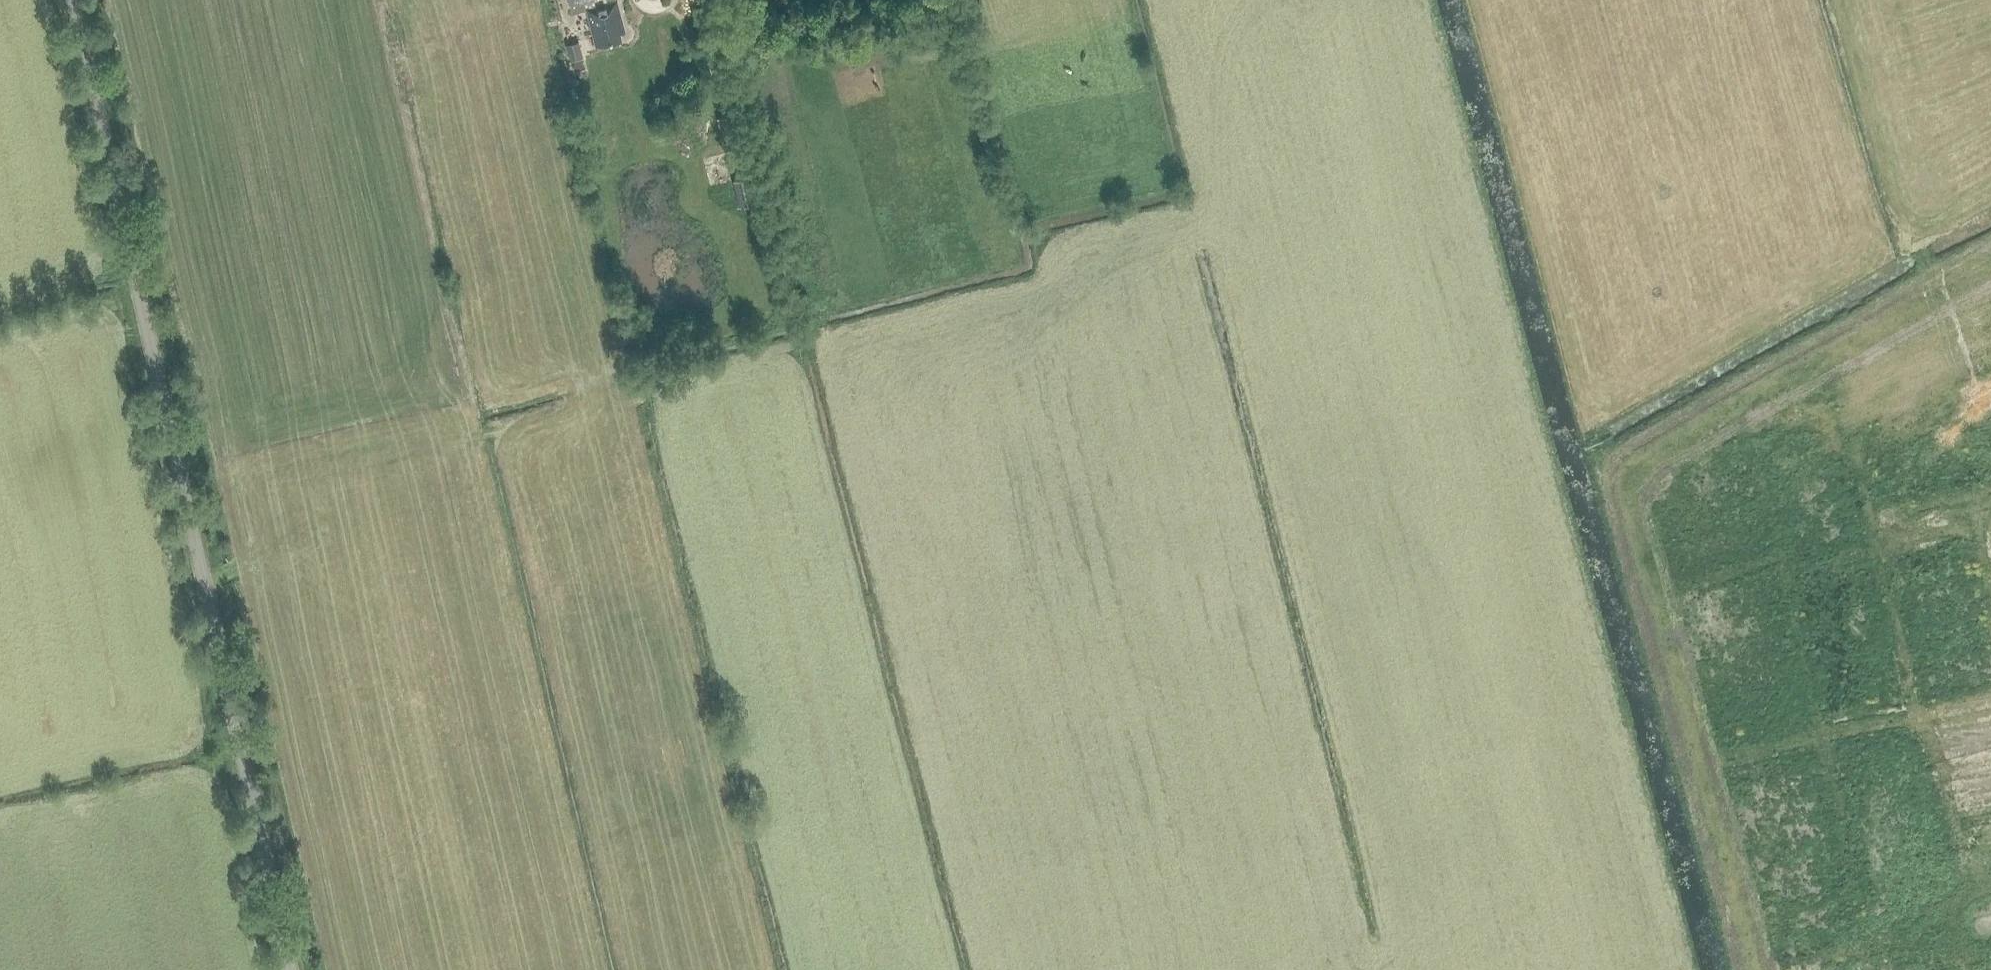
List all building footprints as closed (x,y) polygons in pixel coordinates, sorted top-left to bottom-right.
[(601,5),(600,0),(572,0),(574,12),(588,9),(596,44),(621,38),(619,30),(624,29),(618,1),(601,5)] [(732,181),(738,208),(755,204),(749,177),(732,181)]
